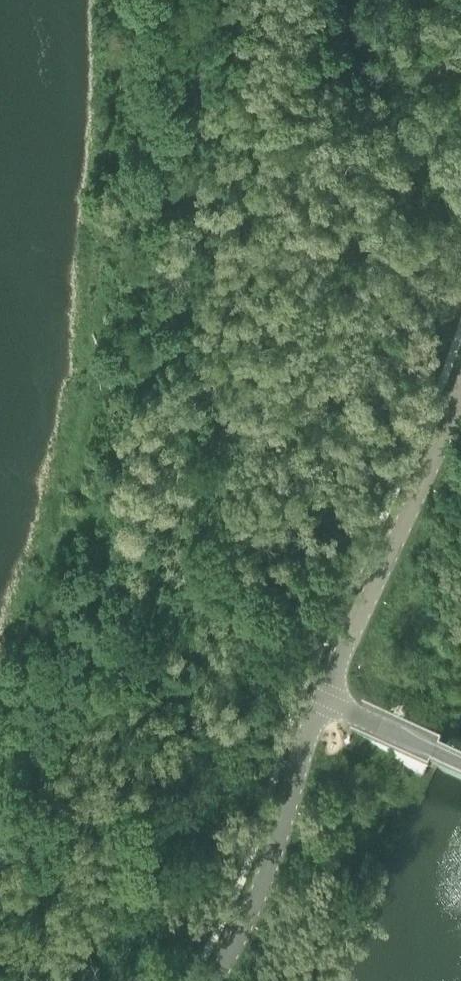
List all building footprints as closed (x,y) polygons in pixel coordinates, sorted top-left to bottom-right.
[(378,276),(370,268),(359,279),(368,287),(378,276)]
